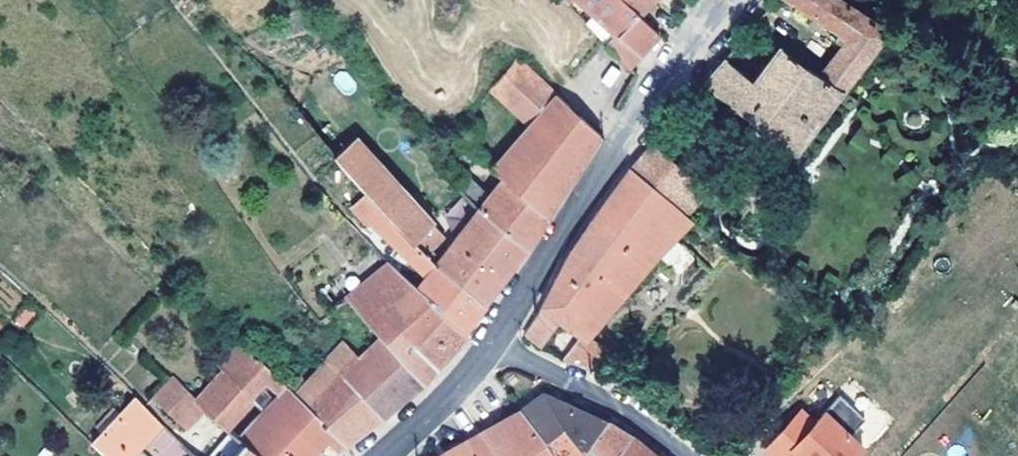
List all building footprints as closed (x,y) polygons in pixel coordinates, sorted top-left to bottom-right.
[(625,0),(580,0),(596,15),(616,33),(605,45),(628,68),(644,51),(659,34),(639,14),(625,0)] [(639,14),(654,0),(625,0),(639,14)] [(843,0),(776,0),(779,3),(785,3),(791,1),(839,32),(835,38),(842,43),(819,73),(842,86),(864,55),(885,28),(843,0)] [(616,33),(596,15),(586,23),(605,45),(616,33)] [(842,86),(819,73),(811,69),(784,49),(779,45),(753,79),(724,58),(710,73),(703,81),(783,144),(793,151),(842,86)] [(557,94),(516,58),(489,90),(529,126),(557,94)] [(613,89),(623,72),(610,65),(600,81),(613,89)] [(572,178),(584,160),(601,135),(557,94),(529,126),(492,169),(504,179),(548,217),(561,194),(572,178)] [(434,224),(355,139),(335,159),(365,193),(369,197),(370,199),(413,245),(434,224)] [(706,190),(652,143),(631,168),(655,187),(687,213),(706,190)] [(642,273),(691,216),(687,213),(655,187),(631,168),(619,184),(599,211),(572,250),(542,305),(525,333),(542,346),(561,319),(585,339),(642,273)] [(548,217),(504,179),(491,196),(464,174),(456,183),(480,209),(527,248),(548,217)] [(413,245),(370,199),(369,197),(365,193),(350,208),(365,223),(368,220),(427,277),(418,289),(464,329),(473,318),(484,303),(436,264),(429,257),(413,245)] [(504,278),(527,248),(480,209),(479,211),(437,264),(436,263),(436,264),(484,303),(500,283),(504,278)] [(442,362),(468,332),(464,329),(418,289),(411,283),(400,273),(389,263),(346,299),(382,339),(423,383),(442,362)] [(249,402),(274,373),(265,363),(264,363),(239,337),(212,366),(220,374),(195,402),(204,410),(226,428),(249,402)] [(423,383),(382,339),(360,358),(345,341),(327,358),(329,360),(306,384),(295,394),(318,416),(345,444),(371,424),(386,412),(423,383)] [(605,357),(585,339),(565,362),(597,367),(605,357)] [(306,384),(295,370),(283,381),(286,385),(295,394),(306,384)] [(261,412),(286,385),(283,381),(274,373),(249,402),(261,412)] [(204,410),(195,402),(173,377),(169,382),(173,386),(158,403),(186,430),(204,410)] [(158,403),(173,386),(169,382),(153,398),(158,403)] [(318,416),(295,394),(286,385),(261,412),(237,437),(260,455),(311,455),(328,440),(338,450),(345,444),(318,416)] [(606,421),(590,414),(580,410),(578,409),(581,401),(571,397),(567,404),(553,398),(543,392),(530,402),(520,409),(557,455),(580,455),(590,443),(606,421)] [(765,449),(773,455),(853,455),(862,445),(850,434),(865,418),(840,395),(815,422),(802,409),(765,449)] [(162,424),(136,396),(92,442),(106,455),(131,455),(162,424)] [(520,409),(516,413),(496,424),(482,432),(499,455),(557,455),(520,409)] [(606,421),(590,443),(601,455),(613,455),(631,437),(616,428),(606,421)] [(165,428),(150,443),(152,446),(162,454),(161,455),(163,455),(197,455),(165,428)] [(237,437),(231,432),(209,455),(260,455),(237,437)] [(482,432),(461,443),(447,451),(444,452),(447,455),(499,455),(482,432)] [(648,450),(631,437),(613,455),(656,455),(648,450)]
